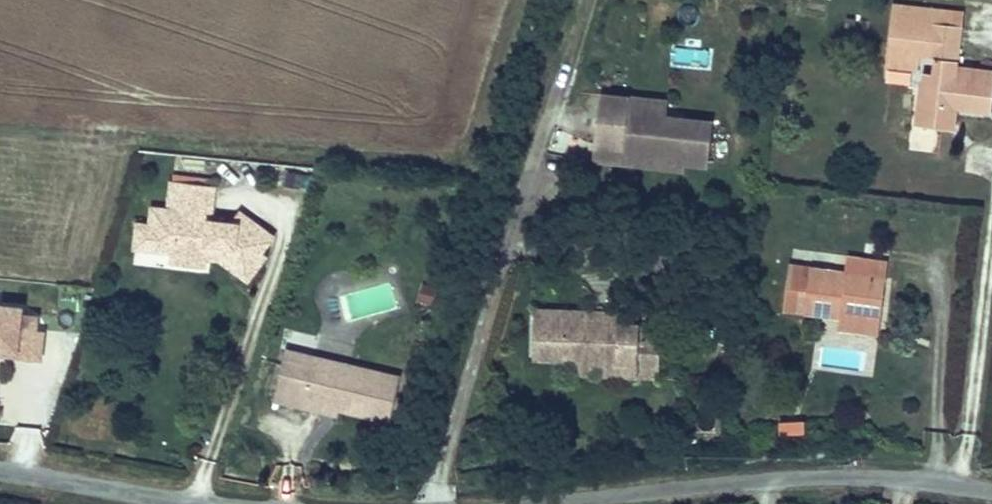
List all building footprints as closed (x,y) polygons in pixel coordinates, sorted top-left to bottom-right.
[(991,106),(991,70),(958,66),(962,26),(909,20),(911,7),(892,5),(887,53),(918,57),(935,59),(933,75),(932,90),(922,88),(919,88),(915,125),(941,129),(944,106),(954,108),(991,113),(991,106)] [(962,26),(964,14),(911,7),(909,20),(962,26)] [(916,69),(918,57),(887,53),(885,66),(916,69)] [(932,90),(933,75),(924,74),(922,88),(932,90)] [(707,166),(713,122),(666,117),(628,112),(630,97),(600,95),(595,144),(624,148),(622,156),(647,159),(646,166),(684,170),(685,163),(707,166)] [(666,117),(668,102),(630,97),(628,112),(666,117)] [(952,130),(954,108),(944,106),(941,129),(952,130)] [(622,156),(624,148),(595,144),(593,159),(622,162),(646,166),(647,159),(622,156)] [(272,236),(239,212),(232,223),(210,220),(215,186),(172,181),(169,210),(153,208),(150,225),(150,226),(155,227),(153,250),(173,252),(172,260),(205,264),(206,254),(207,244),(215,244),(219,247),(214,255),(247,280),(265,256),(260,253),(272,236)] [(153,250),(155,227),(150,226),(150,225),(138,224),(135,248),(153,250)] [(214,255),(219,247),(215,244),(207,244),(206,254),(214,255)] [(886,278),(888,263),(847,257),(845,272),(886,278)] [(880,316),(886,278),(845,272),(790,265),(783,310),(840,318),(841,307),(857,309),(857,314),(880,316)] [(421,285),(417,302),(434,306),(439,289),(421,285)] [(43,358),(46,306),(0,304),(0,356),(43,358)] [(879,331),(880,316),(857,314),(857,309),(841,307),(840,318),(839,326),(879,331)] [(637,377),(640,325),(618,325),(618,313),(597,312),(597,317),(586,317),(586,312),(535,310),(533,358),(574,360),(616,361),(615,376),(637,377)] [(640,325),(639,314),(618,313),(618,325),(640,325)] [(310,370),(313,356),(285,349),(282,364),(310,370)] [(391,421),(401,376),(313,356),(310,370),(282,364),(273,400),(302,406),(304,400),(339,409),(391,421)] [(615,376),(616,361),(574,360),(573,375),(615,376)] [(339,409),(304,400),(302,406),(337,414),(339,409)] [(779,436),(806,434),(805,419),(777,422),(779,436)] [(19,423),(8,458),(35,466),(45,431),(19,423)]
